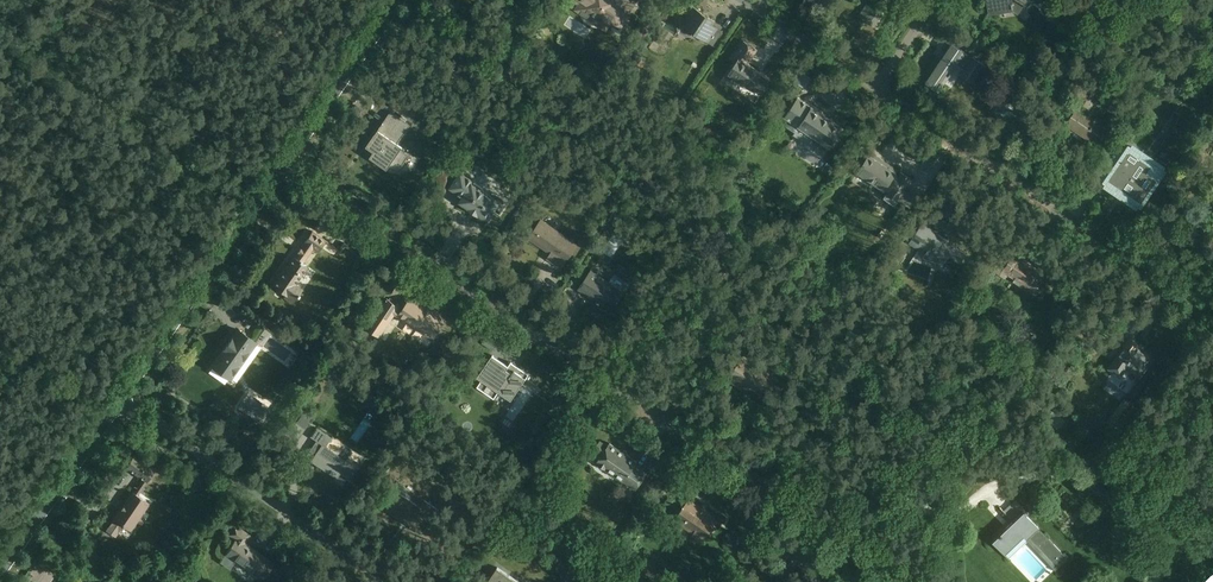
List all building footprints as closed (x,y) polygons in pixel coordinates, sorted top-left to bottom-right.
[(619,32),(640,0),(572,0),(578,4),(575,9),(595,22),(598,18),(619,32)] [(1033,0),(988,0),(992,19),(1023,13),(1033,0)] [(682,26),(708,41),(721,21),(695,5),(682,26)] [(749,55),(758,46),(744,32),(731,43),(740,53),(723,68),(751,98),(771,78),(749,55)] [(988,66),(955,42),(925,83),(944,96),(959,75),(974,85),(988,66)] [(785,117),(834,149),(847,128),(798,96),(785,117)] [(1065,127),(1099,150),(1113,130),(1080,107),(1065,127)] [(362,153),(388,170),(391,166),(403,167),(411,155),(402,150),(404,147),(399,143),(412,125),(391,111),(362,153)] [(1144,211),(1172,170),(1133,143),(1105,184),(1144,211)] [(894,202),(911,178),(872,151),(855,176),(894,202)] [(490,227),(507,203),(472,178),(455,201),(490,227)] [(561,271),(579,245),(543,220),(525,246),(561,271)] [(953,274),(968,254),(926,223),(911,243),(953,274)] [(326,242),(313,232),(272,287),(295,304),(303,292),(294,286),(308,267),(304,264),(314,250),(318,253),(326,242)] [(1004,272),(1036,293),(1048,275),(1016,254),(1004,272)] [(611,315),(626,294),(591,269),(576,290),(611,315)] [(435,341),(450,319),(412,296),(404,308),(389,298),(368,331),(381,339),(396,316),(435,341)] [(231,381),(258,343),(238,329),(211,367),(231,381)] [(283,355),(291,345),(285,339),(276,349),(283,355)] [(1148,375),(1159,358),(1131,339),(1110,371),(1122,379),(1128,371),(1137,377),(1141,370),(1148,375)] [(512,409),(528,383),(525,380),(532,368),(512,356),(510,359),(494,349),(472,384),(512,409)] [(268,398),(244,386),(235,405),(259,416),(268,398)] [(300,454),(344,482),(361,456),(317,428),(300,454)] [(638,491),(652,471),(602,437),(593,450),(602,456),(597,463),(638,491)] [(140,452),(131,461),(145,475),(154,465),(140,452)] [(132,532),(151,505),(132,492),(114,520),(132,532)] [(388,509),(419,533),(433,516),(402,492),(388,509)] [(702,544),(720,519),(690,497),(671,522),(702,544)] [(1054,568),(1068,557),(1026,510),(993,539),(1008,557),(1029,539),(1054,568)] [(222,553),(264,581),(276,562),(247,543),(252,536),(235,524),(228,534),(233,538),(222,553)] [(496,561),(485,578),(492,581),(527,581),(496,561)]
